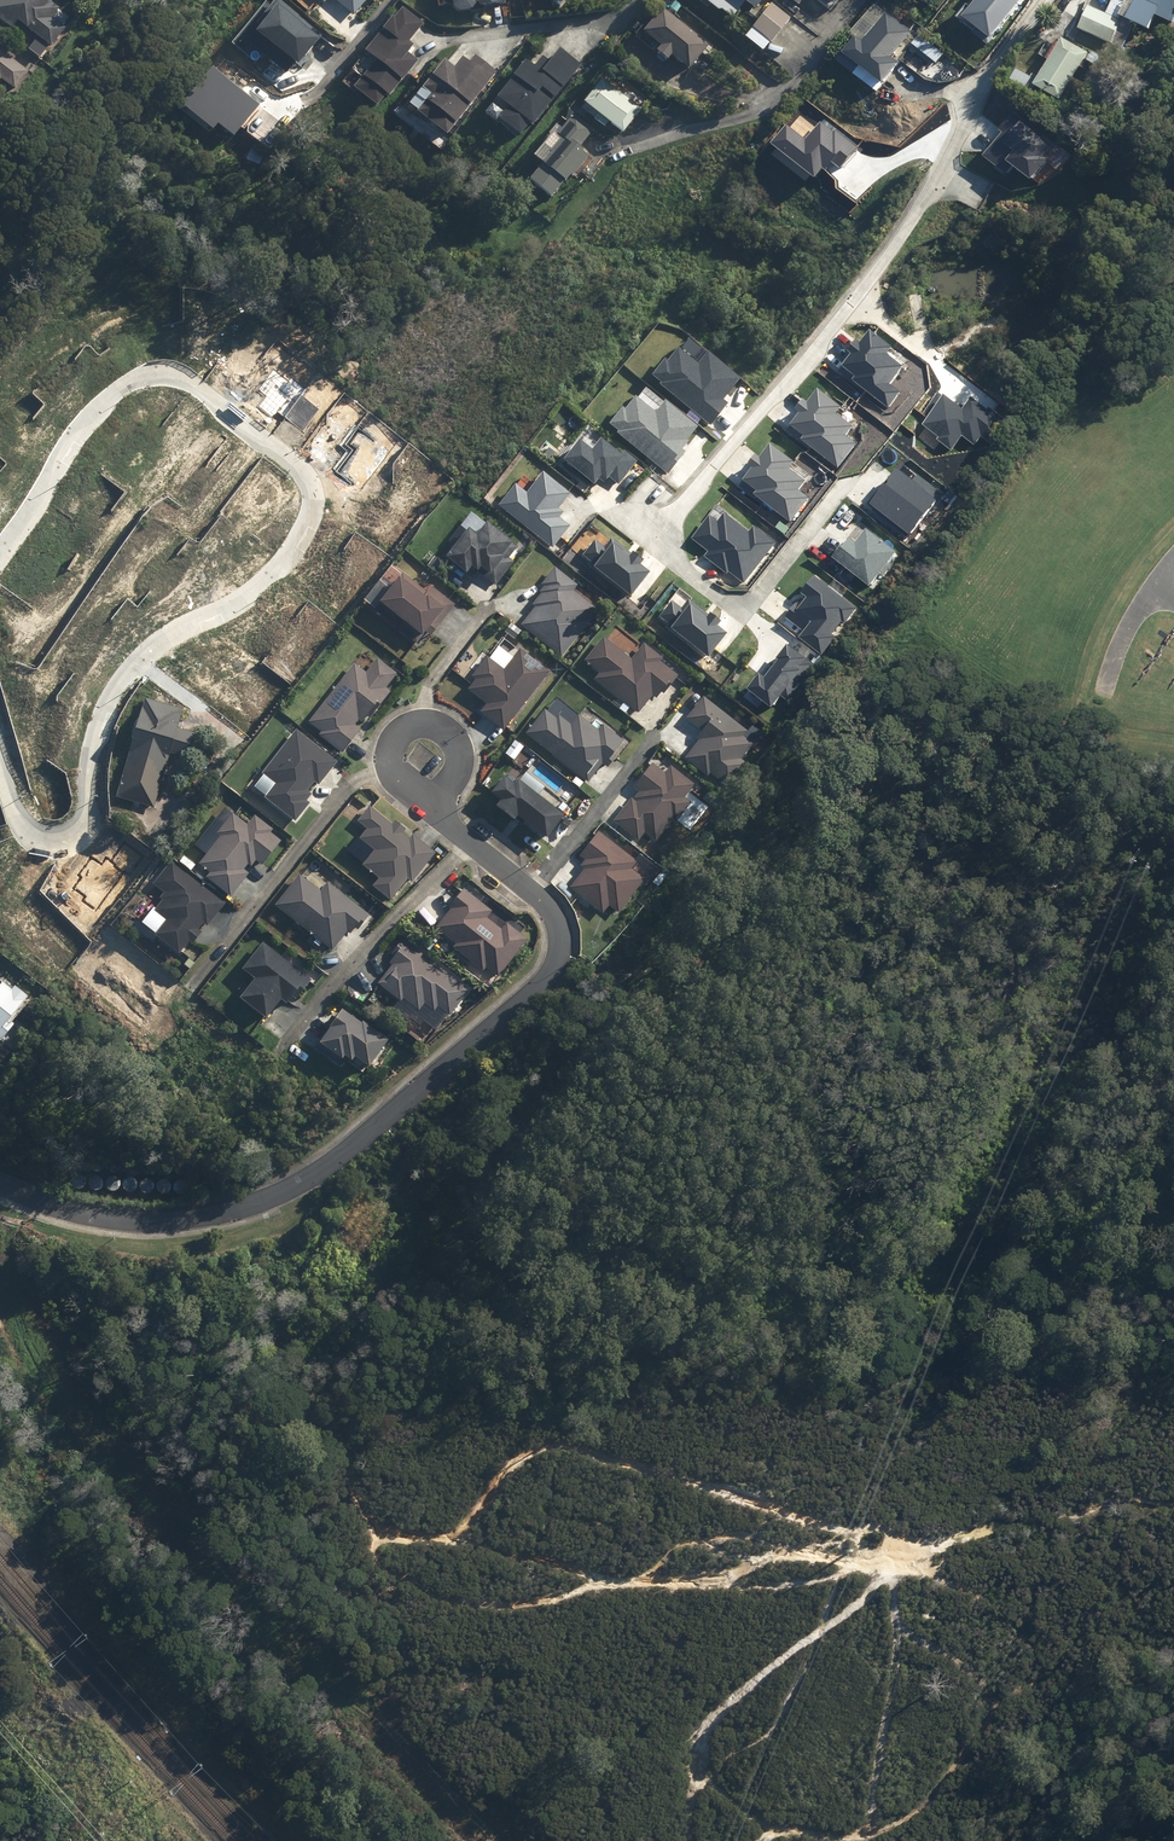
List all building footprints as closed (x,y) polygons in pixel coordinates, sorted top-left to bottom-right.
[(56,45),(69,28),(55,16),(62,7),(52,0),(0,0),(0,16),(15,27),(21,19),(56,45)] [(318,6),(321,2),(343,20),(359,0),(310,0),(318,6)] [(454,9),(459,13),(472,11),(476,7),(476,5),(480,5),(480,8),(507,4),(506,0),(453,0),(454,9)] [(751,14),(763,0),(733,0),(751,14)] [(830,8),(837,0),(820,0),(830,8)] [(1018,0),(975,0),(963,16),(989,36),(1018,0)] [(1144,31),(1152,14),(1169,22),(1173,13),(1173,0),(1132,0),(1122,20),(1144,31)] [(750,31),(768,45),(788,21),(770,6),(750,31)] [(1075,29),(1108,44),(1119,22),(1085,7),(1075,29)] [(319,40),(279,8),(258,34),(298,66),(319,40)] [(424,23),(404,8),(397,18),(394,16),(366,52),(377,59),(354,90),(378,107),(387,95),(391,98),(418,61),(409,54),(415,46),(410,42),(424,23)] [(667,61),(684,75),(705,50),(658,12),(638,38),(656,52),(652,57),(663,66),(667,61)] [(760,16),(755,13),(751,18),(756,22),(760,16)] [(681,21),(689,27),(693,22),(685,16),(681,21)] [(842,60),(881,90),(898,69),(890,63),(911,36),(886,17),(861,49),(855,44),(842,60)] [(20,40),(28,46),(33,39),(25,33),(20,40)] [(1030,86),(1055,102),(1085,55),(1059,39),(1030,86)] [(19,88),(32,70),(0,47),(0,85),(5,78),(19,88)] [(582,66),(561,49),(551,63),(544,58),(535,68),(527,62),(497,99),(509,108),(499,121),(520,138),(530,125),(533,127),(582,66)] [(448,136),(498,72),(476,55),(470,62),(463,57),(455,68),(445,60),(423,88),(431,95),(417,113),(448,136)] [(579,108),(618,139),(638,114),(599,83),(579,108)] [(524,188),(545,204),(563,180),(567,182),(585,158),(576,151),(591,131),(572,116),(555,138),(559,142),(524,188)] [(786,125),(771,142),(814,177),(828,159),(839,168),(855,149),(821,121),(805,140),(786,125)] [(852,352),(840,367),(888,406),(900,392),(888,382),(901,366),(886,354),(890,348),(869,331),(859,343),(855,340),(848,349),(852,352)] [(666,358),(652,376),(712,423),(728,402),(721,397),(738,376),(708,353),(700,363),(679,347),(669,360),(666,358)] [(963,409),(944,395),(922,424),(939,437),(937,439),(951,450),(962,436),(973,444),(979,435),(989,442),(1005,421),(972,397),(963,409)] [(623,406),(609,424),(669,471),(685,451),(681,448),(698,427),(666,401),(658,412),(637,396),(626,409),(623,406)] [(580,438),(564,458),(596,483),(600,478),(605,482),(610,475),(619,482),(636,460),(624,450),(621,454),(602,439),(594,449),(580,438)] [(936,499),(896,468),(869,502),(910,533),(936,499)] [(515,484),(499,504),(553,547),(571,525),(555,513),(570,493),(543,472),(527,493),(515,484)] [(737,587),(773,538),(754,524),(750,530),(726,512),(719,521),(709,514),(687,543),(697,550),(696,553),(702,557),(700,559),(737,587)] [(507,557),(516,547),(486,524),(478,533),(469,526),(445,557),(466,573),(471,566),(477,571),(481,567),(498,580),(513,561),(507,557)] [(848,537),(832,556),(869,586),(896,552),(867,529),(856,543),(848,537)] [(596,539),(582,556),(631,595),(649,573),(638,564),(642,559),(633,552),(631,554),(613,539),(606,548),(596,539)] [(578,585),(554,567),(541,583),(544,586),(539,592),(541,593),(532,604),(535,606),(520,625),(561,656),(597,609),(573,591),(578,585)] [(427,592),(402,572),(380,602),(373,611),(389,623),(395,615),(404,622),(398,630),(416,644),(428,629),(433,633),(456,604),(432,586),(427,592)] [(856,609),(814,576),(802,592),(807,596),(795,612),(789,608),(783,615),(803,631),(799,636),(821,653),(856,609)] [(684,610),(672,627),(709,655),(724,636),(706,622),(711,614),(692,600),(684,610)] [(684,610),(671,601),(659,618),(672,627),(684,610)] [(663,657),(644,643),(632,658),(603,636),(584,660),(599,672),(595,678),(639,713),(652,696),(655,698),(661,691),(664,694),(679,675),(660,661),(663,657)] [(759,674),(748,688),(771,706),(780,694),(786,699),(813,665),(788,645),(777,658),(779,660),(764,678),(759,674)] [(549,672),(520,649),(504,669),(487,656),(471,676),(475,679),(467,689),(486,704),(479,711),(503,730),(549,672)] [(386,687),(397,673),(377,658),(366,672),(354,663),(308,722),(321,732),(318,736),(342,754),(361,729),(354,724),(358,720),(361,722),(368,713),(371,716),(391,690),(386,687)] [(748,730),(703,696),(686,718),(702,730),(697,737),(699,739),(685,758),(708,776),(711,772),(730,787),(748,764),(741,759),(753,743),(744,736),(748,730)] [(119,796),(156,808),(185,710),(148,699),(119,796)] [(545,709),(525,733),(587,782),(602,764),(607,768),(617,756),(613,753),(623,740),(603,724),(598,730),(578,715),(571,724),(559,715),(556,718),(545,709)] [(319,785),(338,761),(296,729),(261,773),(275,783),(264,797),(296,821),(310,803),(307,801),(312,794),(307,790),(314,781),(319,785)] [(631,798),(613,820),(638,841),(644,833),(655,841),(673,819),(677,822),(693,802),(685,796),(694,785),(671,766),(665,773),(651,762),(633,786),(639,791),(634,797),(637,800),(636,802),(631,798)] [(563,815),(517,779),(513,783),(503,775),(490,791),(500,800),(496,806),(513,820),(517,815),(545,838),(563,815)] [(379,878),(372,886),(390,900),(407,879),(412,883),(437,852),(413,833),(409,837),(403,833),(406,829),(394,820),(391,823),(369,806),(357,820),(367,829),(360,838),(374,850),(362,865),(379,878)] [(271,832),(273,829),(255,814),(247,824),(232,812),(217,833),(220,836),(199,864),(210,872),(206,877),(231,897),(250,873),(244,869),(248,864),(251,866),(256,860),(262,865),(281,840),(271,832)] [(638,862),(599,830),(579,855),(585,860),(580,866),(584,869),(569,886),(602,913),(609,905),(618,913),(645,879),(632,869),(638,862)] [(208,926),(226,902),(166,856),(148,880),(164,892),(159,898),(162,900),(154,911),(166,920),(154,935),(179,954),(189,940),(193,943),(202,932),(199,929),(203,923),(208,926)] [(370,915),(327,882),(321,890),(299,874),(275,906),(333,950),(347,932),(350,934),(355,927),(359,930),(370,915)] [(452,947),(483,971),(486,967),(498,977),(528,939),(506,922),(501,928),(487,917),(492,911),(464,888),(449,907),(451,908),(435,928),(455,944),(452,947)] [(469,991),(403,938),(391,953),(394,956),(390,961),(393,963),(377,983),(400,1001),(403,998),(418,1010),(424,1003),(434,1011),(438,1006),(449,1016),(469,991)] [(299,995),(312,979),(263,942),(242,969),(254,978),(239,998),(266,1018),(281,999),(285,1003),(295,991),(299,995)] [(4,1066),(29,1032),(14,1022),(32,997),(18,987),(15,990),(7,985),(0,994),(0,1063),(4,1066)] [(324,1026),(328,1029),(315,1047),(340,1065),(344,1060),(342,1058),(344,1055),(351,1061),(354,1056),(368,1066),(388,1039),(362,1020),(360,1023),(341,1009),(336,1017),(332,1014),(324,1026)] [(74,1169),(76,1171),(78,1172),(80,1172),(82,1171),(84,1170),(85,1168),(86,1166),(86,1164),(85,1162),(83,1160),(81,1159),(79,1159),(77,1159),(76,1160),(74,1161),(73,1163),(73,1165),(73,1167),(74,1169)] [(93,1171),(95,1173),(97,1174),(99,1174),(101,1174),(103,1172),(104,1170),(105,1168),(105,1166),(104,1164),(103,1162),(100,1161),(98,1161),(97,1161),(95,1162),(93,1164),(92,1165),(92,1167),(92,1169),(93,1171)] [(109,1171),(110,1173),(112,1174),(115,1174),(117,1174),(119,1172),(120,1171),(121,1168),(121,1166),(120,1164),(118,1162),(116,1161),(114,1161),(112,1161),(110,1162),(109,1164),(108,1165),(107,1167),(108,1169),(109,1171)] [(128,1174),(129,1175),(131,1176),(134,1176),(136,1176),(138,1175),(139,1173),(140,1171),(140,1168),(139,1166),(137,1165),(135,1163),(133,1163),(131,1163),(129,1164),(128,1166),(127,1168),(126,1169),(127,1172),(128,1174)] [(142,1173),(144,1175),(146,1176),(148,1176),(150,1175),(152,1174),(154,1172),(154,1170),(154,1168),(153,1166),(152,1164),(150,1163),(148,1163),(146,1163),(144,1164),(142,1165),(141,1167),(141,1169),(141,1171),(142,1173)] [(178,1174),(180,1176),(182,1177),(184,1177),(186,1176),(188,1175),(190,1173),(190,1171),(190,1169),(189,1167),(188,1165),(186,1164),(184,1164),(182,1164),(180,1165),(178,1166),(177,1168),(177,1170),(177,1172),(178,1174)] [(161,1175),(163,1177),(165,1178),(167,1178),(169,1177),(171,1176),(173,1174),(173,1172),(173,1170),(172,1168),(171,1166),(169,1165),(167,1165),(165,1165),(163,1166),(161,1167),(160,1169),(160,1171),(160,1173),(161,1175)] [(73,1186),(74,1188),(76,1189),(78,1189),(81,1188),(83,1187),(84,1185),(85,1183),(85,1181),(84,1179),(82,1177),(80,1176),(78,1176),(76,1176),(74,1177),(73,1178),(72,1180),(71,1182),(72,1184),(73,1186)] [(92,1188),(93,1190),(95,1191),(98,1191),(100,1190),(102,1189),(103,1187),(104,1185),(104,1183),(103,1181),(101,1179),(99,1178),(97,1178),(95,1178),(93,1179),(92,1180),(91,1182),(90,1184),(91,1186),(92,1188)] [(107,1188),(109,1190),(111,1191),(113,1191),(115,1190),(117,1189),(119,1187),(119,1185),(119,1183),(118,1181),(117,1179),(115,1178),(113,1178),(111,1178),(109,1179),(107,1180),(106,1182),(106,1184),(106,1186),(107,1188)] [(141,1190),(142,1191),(144,1192),(147,1193),(149,1192),(151,1191),(152,1189),(153,1187),(153,1185),(152,1182),(150,1181),(148,1180),(146,1179),(144,1180),(142,1181),(141,1182),(140,1184),(140,1186),(140,1188),(141,1190)] [(126,1190),(128,1192),(130,1193),(132,1193),(134,1193),(136,1191),(138,1190),(138,1187),(138,1185),(137,1183),(136,1181),(134,1180),(132,1180),(130,1180),(128,1181),(126,1183),(125,1184),(125,1186),(125,1188),(126,1190)] [(177,1191),(178,1193),(181,1194),(183,1194),(185,1193),(187,1192),(188,1190),(189,1188),(189,1186),(188,1184),(186,1182),(184,1181),(182,1181),(180,1181),(179,1182),(177,1183),(176,1185),(176,1187),(176,1189),(177,1191)] [(160,1192),(161,1194),(164,1195),(166,1195),(168,1194),(170,1193),(171,1191),(172,1189),(172,1187),(171,1185),(169,1183),(167,1182),(165,1182),(163,1182),(162,1183),(160,1184),(159,1186),(159,1188),(159,1190),(160,1192)]
